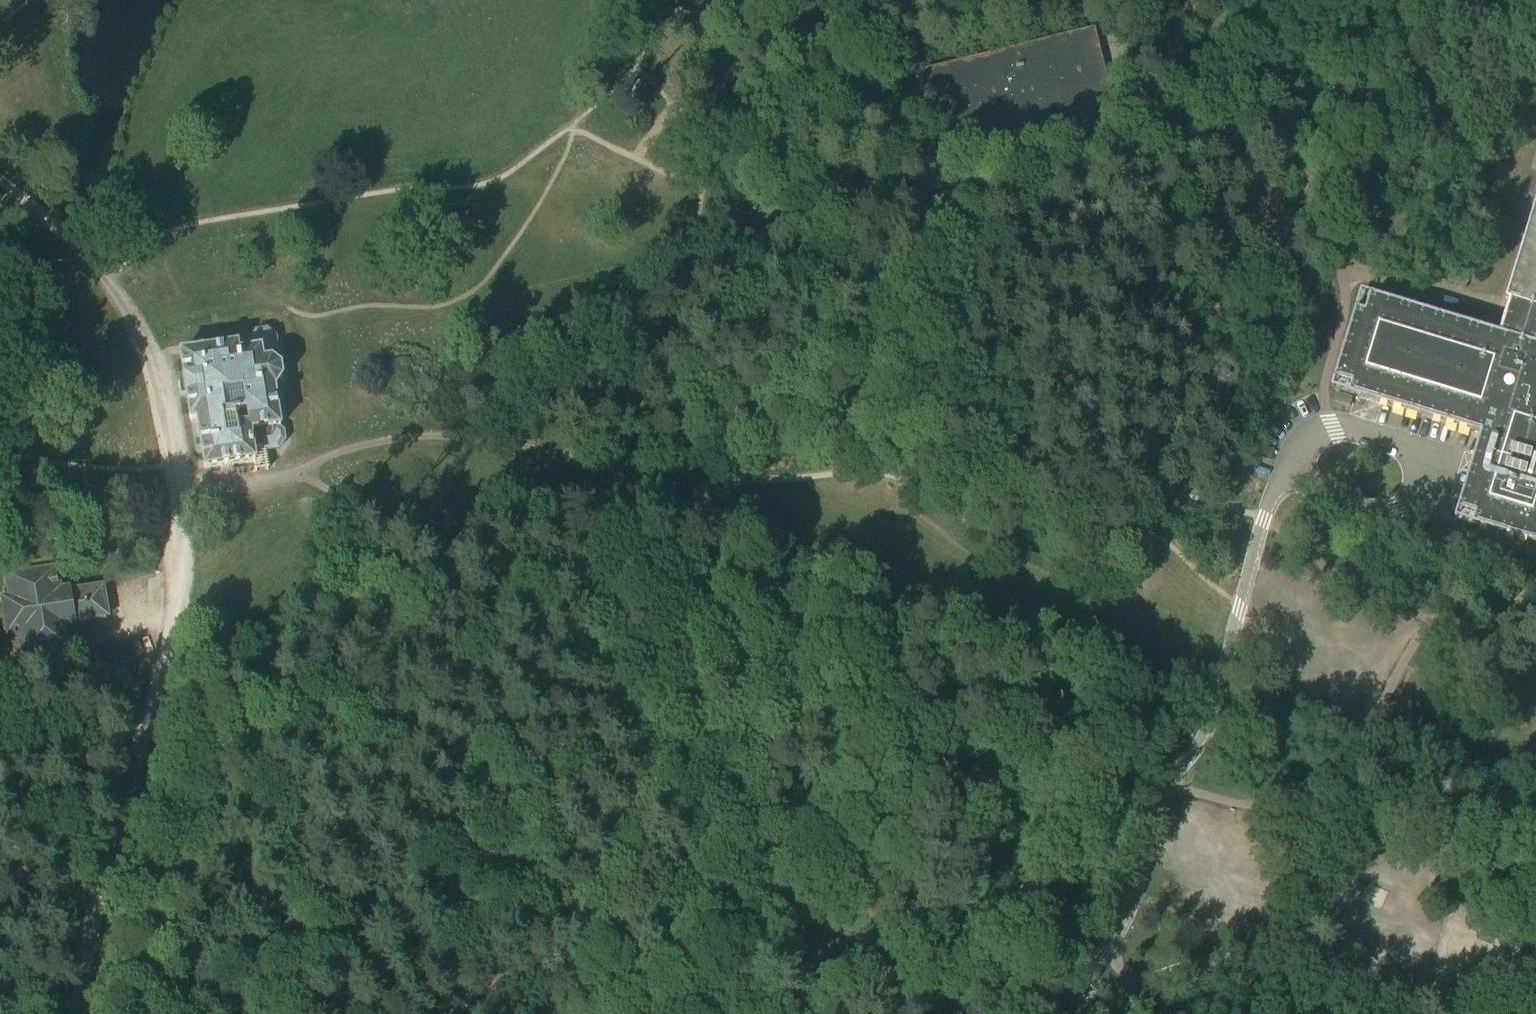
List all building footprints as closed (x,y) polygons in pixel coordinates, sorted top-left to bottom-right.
[(926,101),(931,118),(930,118),(930,120),(931,119),(935,137),(934,138),(935,139),(936,139),(937,144),(938,144),(938,143),(958,138),(958,139),(960,139),(960,138),(980,133),(980,134),(981,133),(981,132),(1001,127),(1001,128),(1003,128),(1002,127),(1022,122),(1023,123),(1030,121),(1027,110),(1041,107),(1044,117),(1039,118),(1040,119),(1067,112),(1066,111),(1086,106),(1087,107),(1088,107),(1088,106),(1108,101),(1108,102),(1109,102),(1108,97),(1109,96),(1109,94),(1108,95),(1103,77),(1104,77),(1104,75),(1103,75),(1099,59),(1100,58),(1099,56),(1098,57),(1094,39),(1095,39),(1094,37),(1093,37),(1092,32),(1091,32),(1091,33),(1071,38),(1071,37),(1070,38),(1050,43),(1049,43),(1048,43),(1048,44),(1028,49),(1028,48),(1027,48),(1027,49),(1007,54),(1007,53),(1005,53),(1006,54),(985,59),(985,58),(984,59),(964,64),(963,64),(963,65),(943,70),(943,69),(941,69),(941,70),(921,75),(921,74),(920,74),(921,79),(920,80),(921,82),(922,81),(926,99),(925,99),(925,101),(926,101)] [(1508,300),(1512,301),(1535,308),(1535,210),(1528,237),(1508,300)] [(1334,388),(1336,389),(1483,434),(1477,454),(1457,519),(1535,543),(1535,308),(1512,301),(1502,333),(1482,327),(1364,291),(1351,334),(1349,338),(1341,366),(1339,370),(1334,388)] [(180,353),(180,354),(180,356),(180,357),(181,359),(183,375),(184,379),(184,380),(184,382),(186,392),(186,393),(186,395),(187,399),(189,415),(190,417),(190,419),(191,420),(193,420),(197,419),(197,422),(199,432),(199,436),(201,445),(202,452),(203,461),(204,469),(206,468),(210,468),(218,466),(220,466),(231,464),(233,464),(241,463),(253,461),(254,461),(255,461),(255,459),(264,457),(266,457),(265,451),(261,430),(278,427),(281,427),(275,387),(276,387),(282,378),(281,366),(271,360),(263,361),(261,347),(249,339),(219,345),(217,346),(215,346),(211,347),(202,349),(202,348),(200,349),(183,352),(181,353),(180,353)] [(54,571),(51,556),(7,563),(9,574),(2,575),(6,600),(5,601),(7,616),(2,616),(5,633),(10,632),(15,668),(30,665),(28,652),(66,646),(62,625),(72,623),(109,617),(106,604),(104,585),(67,591),(57,592),(54,571)]
